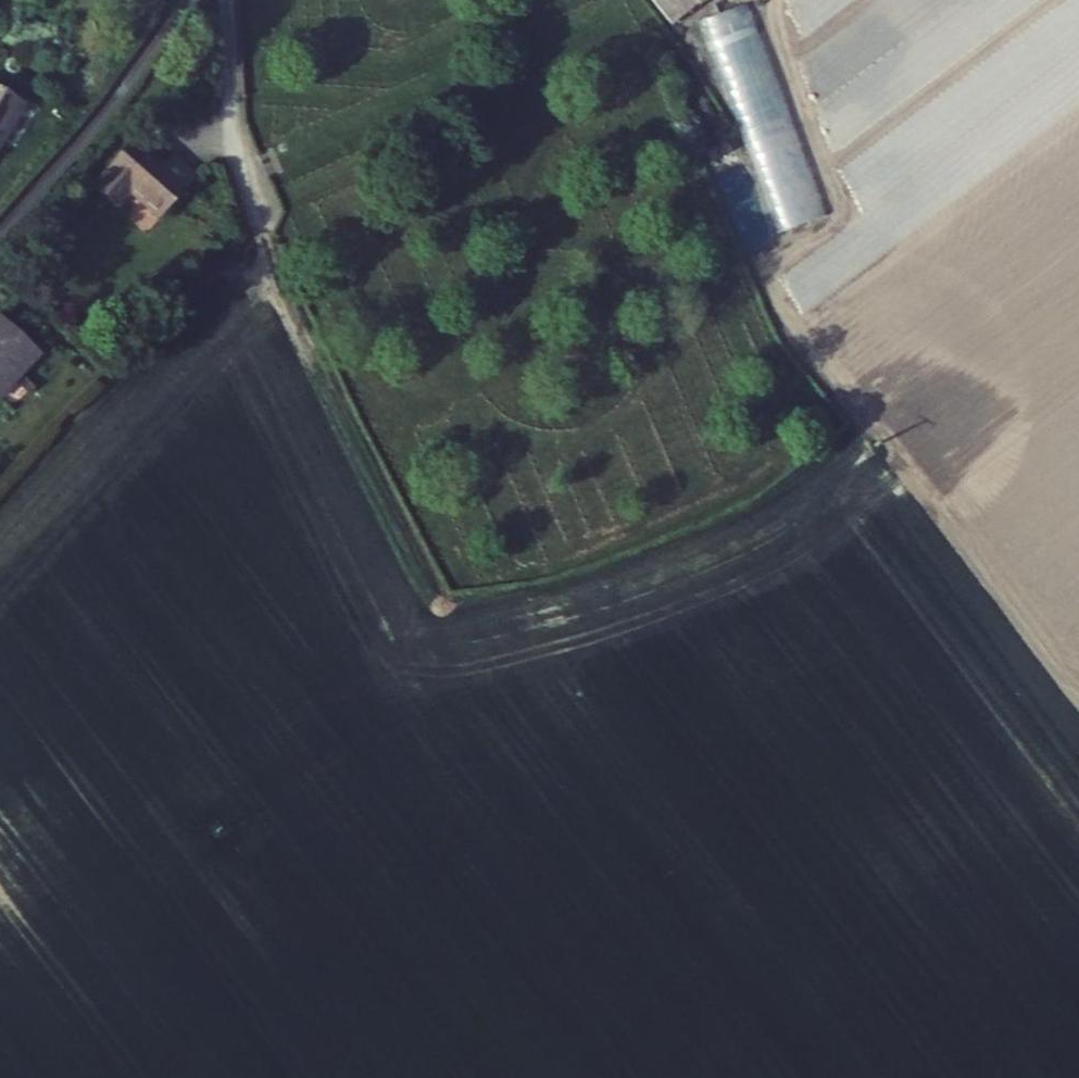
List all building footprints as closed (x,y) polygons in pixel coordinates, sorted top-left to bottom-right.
[(674,33),(716,0),(648,0),(674,33)] [(777,234),(823,218),(748,7),(703,22),(717,62),(721,61),(731,88),(726,90),(777,234)] [(17,129),(0,115),(0,154),(17,129)] [(203,184),(163,156),(156,165),(114,136),(78,187),(132,224),(142,210),(171,230),(203,184)] [(739,156),(714,166),(733,217),(758,208),(739,156)] [(0,319),(0,373),(27,343),(0,319)]
